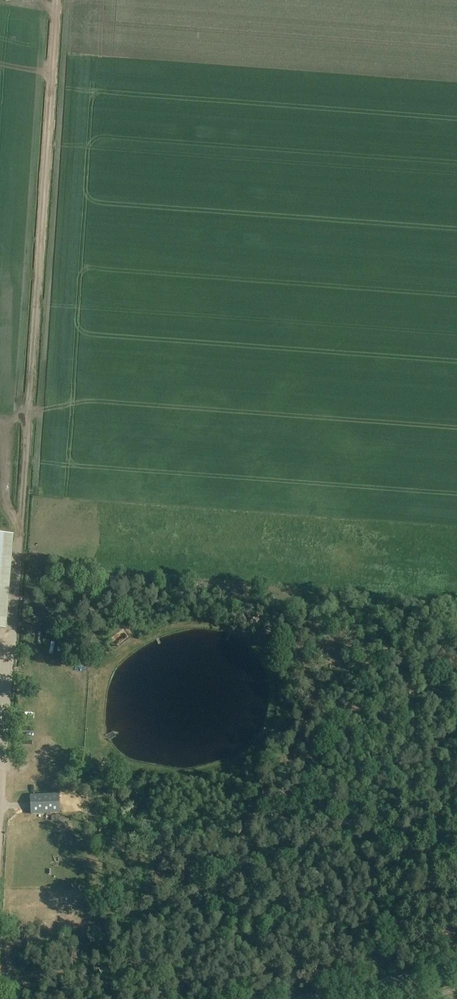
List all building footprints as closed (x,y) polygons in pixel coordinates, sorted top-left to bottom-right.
[(30,815),(60,813),(59,794),(29,796),(30,815)]
